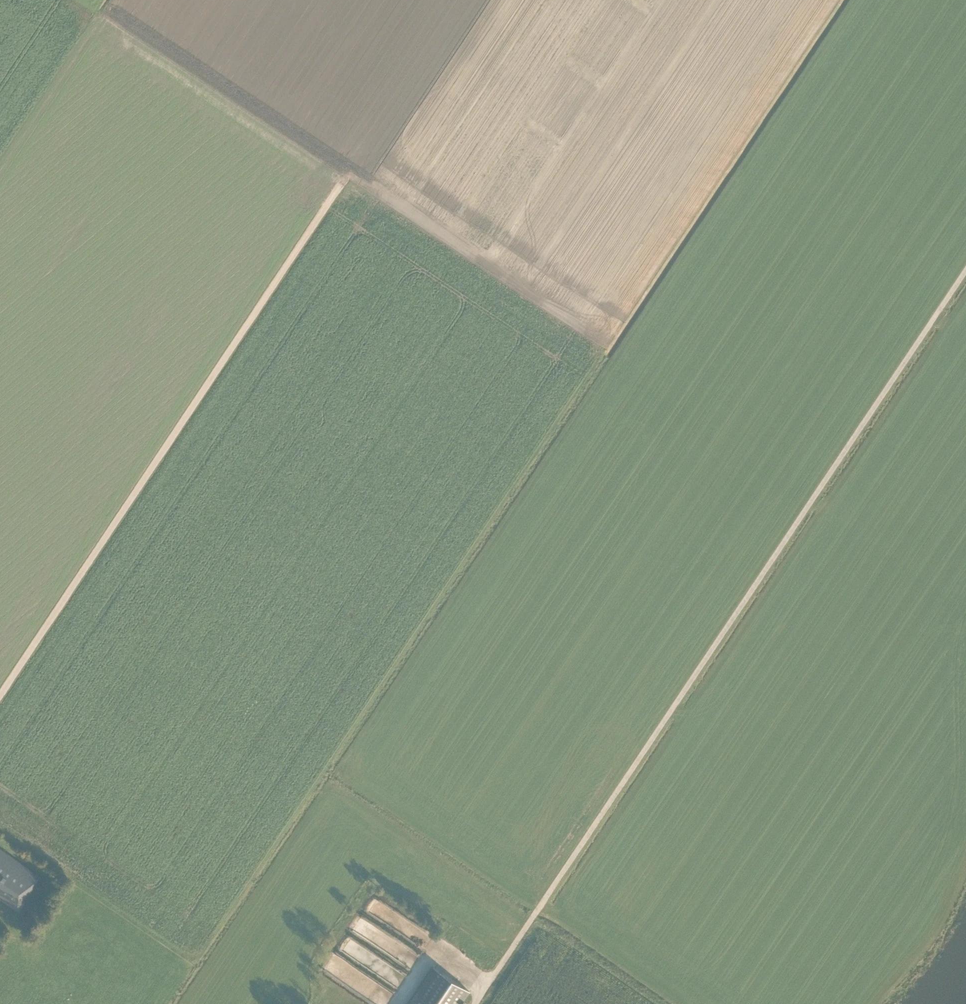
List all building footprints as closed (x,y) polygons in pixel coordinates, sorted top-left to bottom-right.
[(20,910),(43,877),(0,847),(0,896),(20,910)] [(468,992),(433,968),(409,1003),(460,1003),(468,992)] [(333,990),(328,998),(338,1003),(359,1003),(333,990)]
